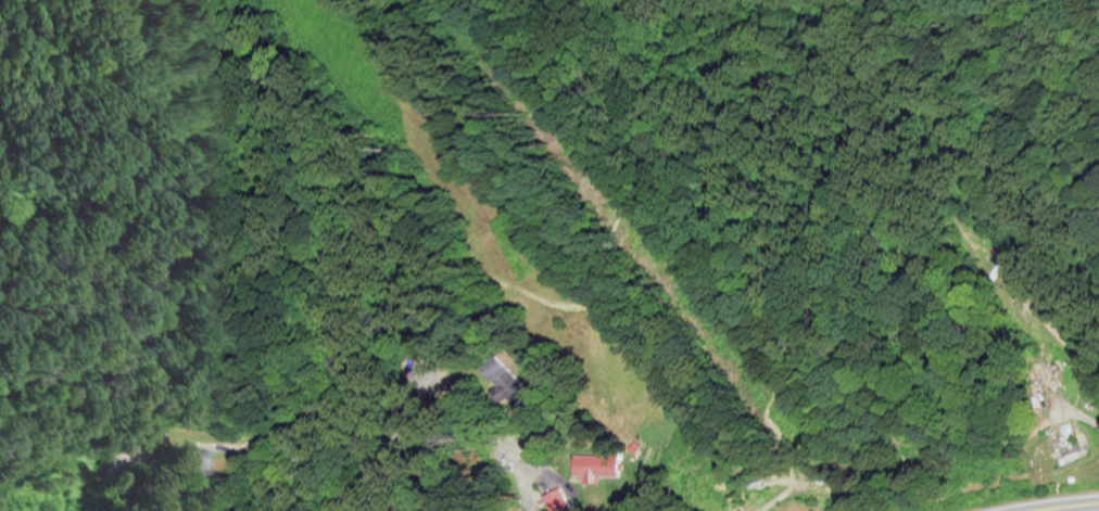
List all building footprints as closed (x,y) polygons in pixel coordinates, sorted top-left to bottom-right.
[(1050,439),(1057,465),(1091,456),(1084,431),(1050,439)] [(210,448),(186,448),(186,476),(210,476),(210,448)] [(602,474),(622,474),(622,451),(578,451),(578,474),(589,474),(589,481),(602,481),(602,474)] [(562,486),(547,494),(556,510),(566,510),(574,507),(562,486)]
